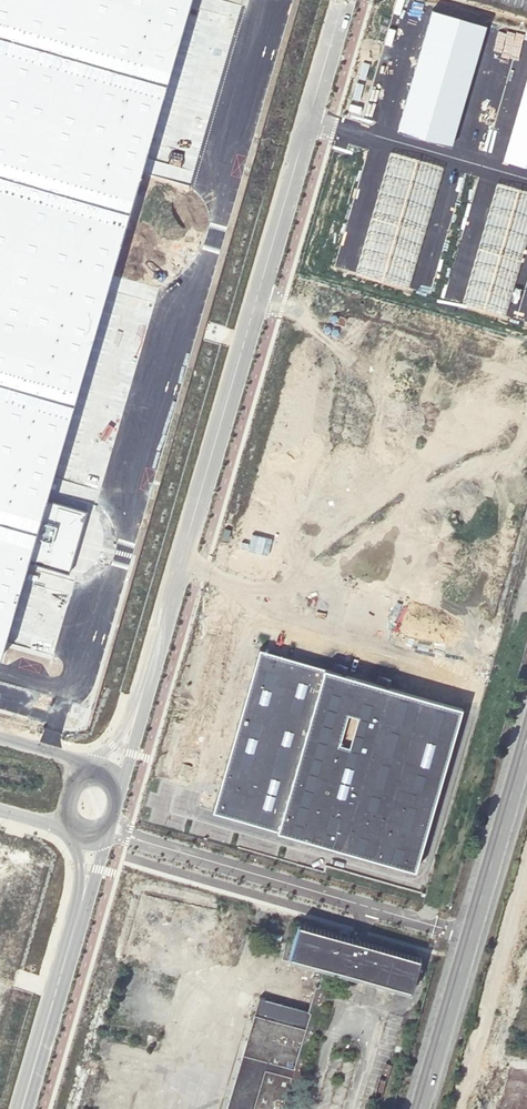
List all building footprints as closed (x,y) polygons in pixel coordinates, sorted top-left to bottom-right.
[(1,656),(194,0),(0,0),(0,656),(1,656)] [(432,9),(397,130),(450,145),(485,24),(432,9)] [(502,160),(526,167),(526,74),(502,160)] [(389,155),(354,276),(408,291),(442,171),(389,155)] [(462,306),(505,318),(526,243),(526,195),(497,187),(462,306)] [(415,867),(463,706),(259,646),(212,809),(415,867)] [(360,882),(368,883),(370,864),(362,863),(360,882)] [(419,956),(298,921),(288,956),(410,991),(419,956)] [(312,1013),(262,998),(229,1108),(284,1108),(312,1013)]
